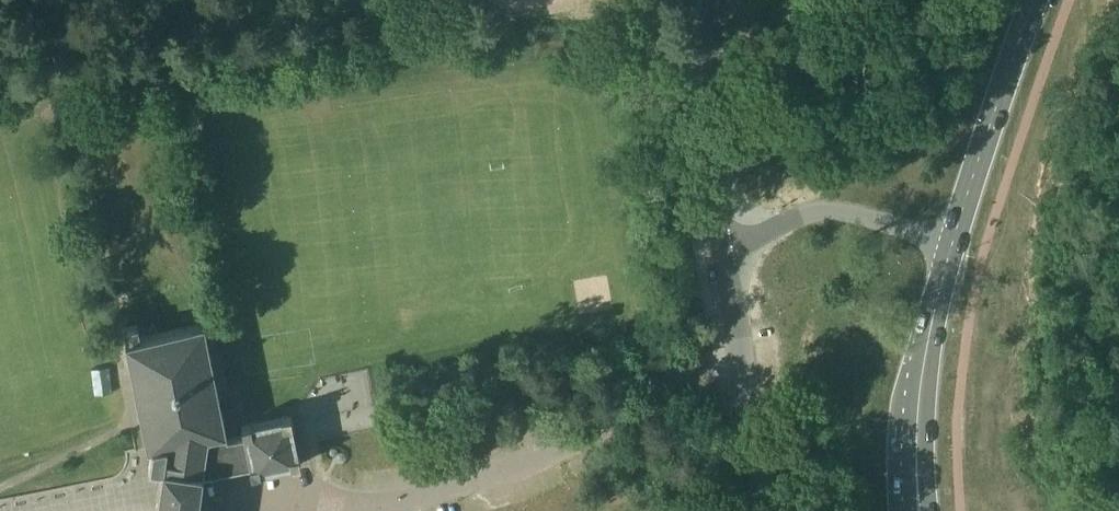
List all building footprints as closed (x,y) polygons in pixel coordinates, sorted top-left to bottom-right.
[(201,489),(203,473),(251,464),(253,473),(262,471),(293,465),(302,463),(300,454),(299,454),(293,424),(294,424),(292,414),(283,416),(253,422),(252,422),(243,424),(244,434),(228,437),(226,432),(228,432),(205,322),(183,326),(141,335),(138,323),(125,326),(127,338),(126,338),(143,422),(148,448),(152,447),(149,466),(157,467),(157,466),(163,466),(161,483),(157,510),(198,510),(201,489)]
